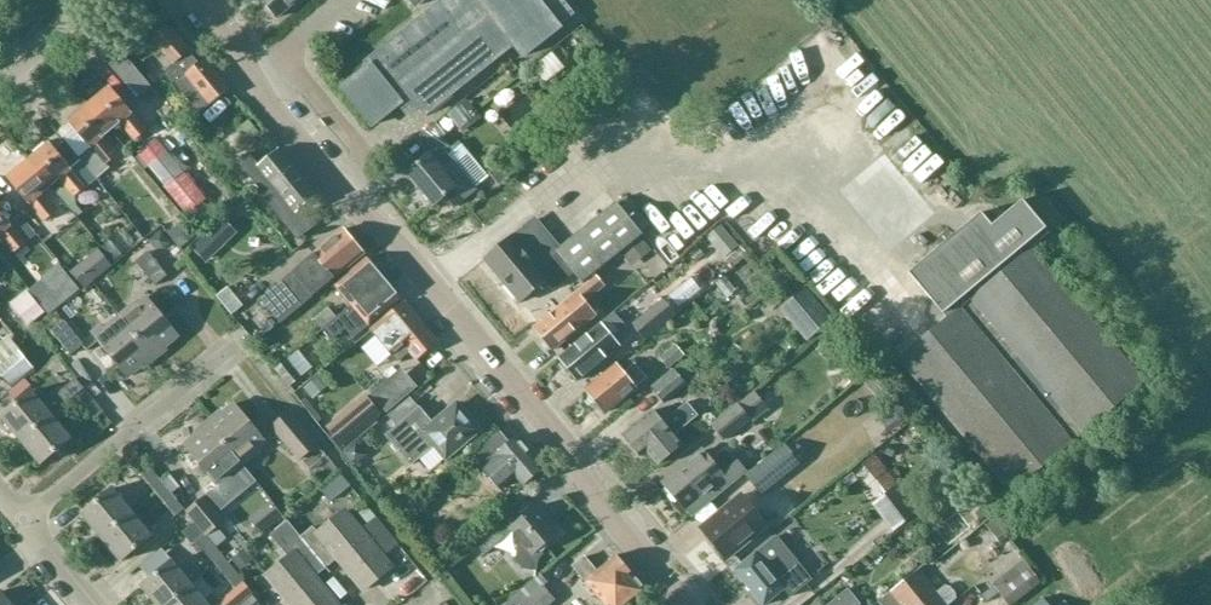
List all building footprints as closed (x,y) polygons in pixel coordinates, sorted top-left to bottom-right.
[(300,0),(263,0),(278,18),(300,0)] [(364,62),(368,67),(342,89),(373,127),(401,106),(408,115),(419,105),(427,115),(513,46),(524,60),(563,29),(561,26),(576,15),(564,0),(443,0),(364,62)] [(416,10),(429,0),(409,0),(416,10)] [(133,26),(122,35),(129,44),(141,36),(133,26)] [(200,65),(191,53),(168,27),(152,40),(174,65),(165,72),(200,114),(231,90),(207,60),(200,65)] [(148,132),(134,115),(110,88),(90,106),(113,133),(122,126),(136,142),(148,132)] [(460,129),(479,115),(467,99),(449,114),(460,129)] [(104,140),(113,133),(90,106),(69,123),(89,147),(77,156),(81,160),(98,180),(112,169),(108,164),(118,156),(104,140)] [(430,156),(408,174),(435,206),(442,201),(446,197),(455,208),(478,189),(476,187),(489,176),(459,141),(450,148),(442,139),(446,135),(436,124),(417,140),(430,156)] [(157,142),(141,154),(148,164),(164,152),(157,142)] [(914,169),(936,153),(928,142),(906,159),(914,169)] [(81,160),(71,168),(51,144),(29,162),(52,189),(61,182),(63,184),(55,190),(78,218),(87,210),(77,197),(86,189),(98,180),(81,160)] [(301,211),(318,198),(279,150),(257,167),(248,157),(239,164),(266,195),(263,197),(299,241),(315,228),(301,211)] [(43,195),(52,189),(29,162),(7,180),(29,205),(45,224),(58,212),(43,195)] [(184,173),(166,188),(188,216),(205,203),(207,201),(184,173)] [(151,177),(144,183),(148,188),(155,182),(151,177)] [(1146,383),(1033,248),(1051,233),(1023,200),(993,225),(981,212),(908,273),(947,320),(899,360),(1011,495),(1146,383)] [(633,244),(644,235),(617,203),(556,252),(540,265),(515,235),(485,260),(520,303),(546,282),(554,291),(575,275),(583,284),(613,260),(615,263),(624,256),(635,247),(633,244)] [(10,224),(0,212),(0,238),(1,238),(14,255),(27,244),(37,236),(34,232),(22,216),(10,224)] [(185,222),(169,234),(180,248),(196,236),(185,222)] [(262,301),(280,322),(365,254),(345,231),(262,301)] [(162,249),(170,243),(160,232),(149,241),(156,249),(162,249)] [(720,232),(710,241),(725,260),(736,251),(720,232)] [(139,233),(131,239),(137,246),(145,240),(139,233)] [(103,250),(114,263),(130,249),(120,236),(103,250)] [(644,257),(635,247),(624,256),(633,267),(644,257)] [(156,286),(169,277),(149,253),(136,262),(156,286)] [(351,306),(384,277),(368,259),(334,287),(351,306)] [(84,262),(70,274),(83,289),(97,277),(84,262)] [(54,292),(39,305),(44,310),(49,317),(56,311),(81,290),(59,265),(43,279),(54,292)] [(403,299),(386,279),(384,277),(351,306),(337,318),(322,331),(331,341),(359,316),(369,327),(403,299)] [(598,278),(536,327),(554,350),(597,316),(586,303),(606,287),(598,278)] [(780,310),(807,342),(835,318),(807,286),(780,310)] [(31,321),(44,310),(27,290),(14,301),(31,321)] [(178,335),(166,321),(146,297),(138,304),(136,302),(119,315),(156,360),(166,351),(164,348),(178,335)] [(645,341),(678,315),(663,300),(632,325),(645,341)] [(416,359),(436,344),(404,303),(371,331),(399,362),(410,353),(416,359)] [(322,331),(337,318),(328,307),(313,320),(322,331)] [(65,322),(56,311),(44,321),(53,332),(72,356),(85,346),(65,322)] [(146,368),(156,360),(119,315),(102,328),(104,331),(96,337),(129,378),(144,366),(146,368)] [(895,343),(904,336),(887,315),(879,321),(895,343)] [(593,334),(560,359),(579,380),(621,347),(614,339),(625,330),(615,318),(603,327),(593,334)] [(839,328),(830,335),(837,342),(845,335),(839,328)] [(11,388),(35,368),(8,336),(0,343),(0,375),(11,388)] [(661,358),(670,368),(685,356),(676,346),(661,358)] [(272,367),(289,387),(302,376),(299,372),(305,367),(295,354),(288,360),(285,357),(272,367)] [(863,374),(859,357),(850,360),(854,376),(863,374)] [(606,413),(648,380),(635,365),(624,373),(618,365),(587,391),(606,413)] [(666,404),(687,386),(673,370),(651,388),(666,404)] [(320,376),(304,388),(312,398),(328,385),(320,376)] [(76,379),(56,396),(64,406),(65,407),(76,397),(85,390),(76,379)] [(725,442),(751,422),(753,424),(770,410),(754,389),(737,404),(711,426),(725,442)] [(96,420),(105,414),(85,390),(76,397),(96,420)] [(56,396),(46,405),(34,391),(2,418),(21,441),(54,415),(64,406),(56,396)] [(365,394),(326,427),(344,449),(383,415),(365,394)] [(886,408),(897,427),(910,419),(898,400),(886,408)] [(676,435),(686,427),(699,417),(688,403),(673,415),(663,423),(655,411),(624,436),(641,457),(647,453),(658,468),(685,445),(676,435)] [(208,423),(244,468),(262,453),(260,451),(268,445),(235,405),(221,416),(220,414),(208,423)] [(446,461),(480,431),(465,413),(462,416),(453,406),(432,425),(419,410),(386,438),(411,467),(434,447),(446,461)] [(299,461),(319,445),(291,411),(272,427),(299,461)] [(41,464),(74,439),(54,415),(21,441),(41,464)] [(258,485),(244,468),(208,423),(196,432),(198,435),(185,445),(215,481),(204,491),(208,496),(187,513),(195,523),(204,535),(205,534),(207,536),(218,527),(228,519),(223,513),(258,485)] [(526,488),(546,471),(517,437),(510,443),(499,431),(472,456),(503,491),(517,478),(526,488)] [(904,449),(890,443),(885,457),(899,462),(904,449)] [(358,444),(344,455),(354,467),(363,459),(364,452),(358,444)] [(746,475),(758,489),(762,495),(801,464),(786,444),(768,458),(746,475)] [(126,459),(135,470),(145,462),(136,451),(126,459)] [(739,462),(724,474),(704,451),(664,484),(686,511),(688,510),(693,517),(748,472),(739,462)] [(920,510),(875,454),(863,464),(887,494),(871,507),(893,532),(920,510)] [(156,495),(166,487),(162,482),(145,462),(135,470),(156,495)] [(170,475),(162,482),(166,487),(172,494),(180,487),(170,475)] [(342,477),(321,493),(331,506),(352,489),(342,477)] [(172,494),(166,487),(156,495),(166,507),(176,518),(185,510),(172,494)] [(102,538),(134,512),(114,489),(82,515),(102,538)] [(951,491),(938,501),(945,511),(959,501),(951,491)] [(727,560),(768,526),(743,495),(701,529),(727,560)] [(544,554),(539,549),(558,534),(536,509),(517,525),(509,514),(475,544),(484,557),(513,533),(521,543),(517,548),(515,558),(519,565),(527,571),(538,571),(538,564),(538,561),(539,559),(544,554)] [(314,527),(301,537),(327,569),(338,560),(364,591),(394,569),(385,558),(399,545),(377,519),(363,531),(345,510),(318,532),(314,527)] [(121,561),(154,536),(134,512),(102,538),(121,561)] [(982,525),(991,536),(1002,527),(993,516),(982,525)] [(471,518),(442,541),(452,553),(481,530),(471,518)] [(301,537),(288,520),(270,535),(288,557),(265,575),(290,604),(339,604),(316,577),(327,569),(301,537)] [(195,523),(183,533),(192,545),(196,542),(197,543),(216,566),(225,559),(216,547),(207,536),(205,534),(204,535),(195,523)] [(207,536),(216,547),(227,538),(218,527),(207,536)] [(807,585),(813,580),(778,537),(758,553),(736,571),(763,604),(765,604),(785,589),(791,597),(807,585)] [(248,550),(233,561),(240,570),(254,558),(248,550)] [(647,593),(618,557),(598,573),(585,558),(573,568),(604,604),(632,604),(636,601),(638,602),(644,598),(644,596),(647,593)] [(216,566),(210,571),(221,584),(227,579),(235,589),(244,582),(225,559),(216,566)] [(194,585),(205,576),(197,565),(186,574),(174,561),(142,586),(157,604),(170,604),(194,585)] [(937,589),(920,569),(888,594),(889,595),(880,602),(883,604),(951,604),(960,597),(947,582),(937,589)] [(1032,569),(1002,594),(1012,604),(1018,604),(1044,584),(1032,569)] [(557,601),(544,587),(549,583),(541,575),(505,604),(552,604),(557,601)] [(170,604),(211,604),(194,585),(170,604)] [(993,587),(982,596),(987,603),(999,594),(993,587)] [(861,604),(849,589),(829,604),(861,604)] [(2,594),(0,595),(0,604),(12,604),(2,594)] [(255,594),(242,604),(264,604),(255,594)]
